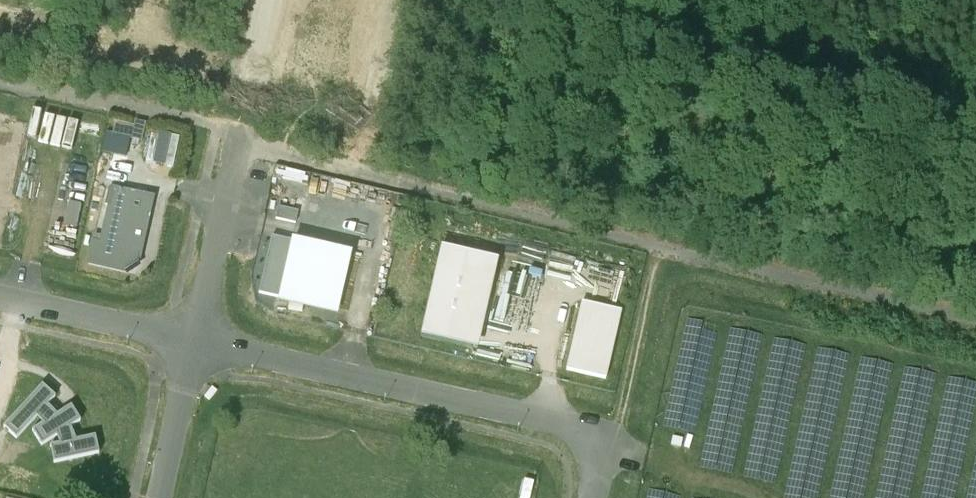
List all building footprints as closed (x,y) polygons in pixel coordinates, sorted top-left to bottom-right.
[(319,84),(339,85),(345,16),(311,14),(305,89),(318,90),(319,84)] [(73,148),(79,119),(32,109),(26,138),(73,148)] [(145,159),(173,165),(180,134),(152,128),(145,159)] [(152,199),(110,190),(106,205),(118,207),(111,239),(95,235),(89,265),(126,273),(138,265),(152,199)] [(294,221),(297,208),(277,203),(274,216),(294,221)] [(278,298),(279,296),(291,245),(291,241),(272,237),(259,293),(278,298)] [(350,259),(291,245),(279,296),(338,310),(350,259)] [(492,259),(442,247),(421,336),(471,348),(492,259)] [(621,311),(582,302),(566,370),(606,379),(621,311)] [(55,397),(42,385),(3,427),(16,439),(36,418),(42,424),(32,431),(42,446),(56,436),(59,444),(50,446),(53,463),(99,453),(95,436),(76,440),(70,427),(80,421),(71,406),(56,415),(47,406),(55,397)]
